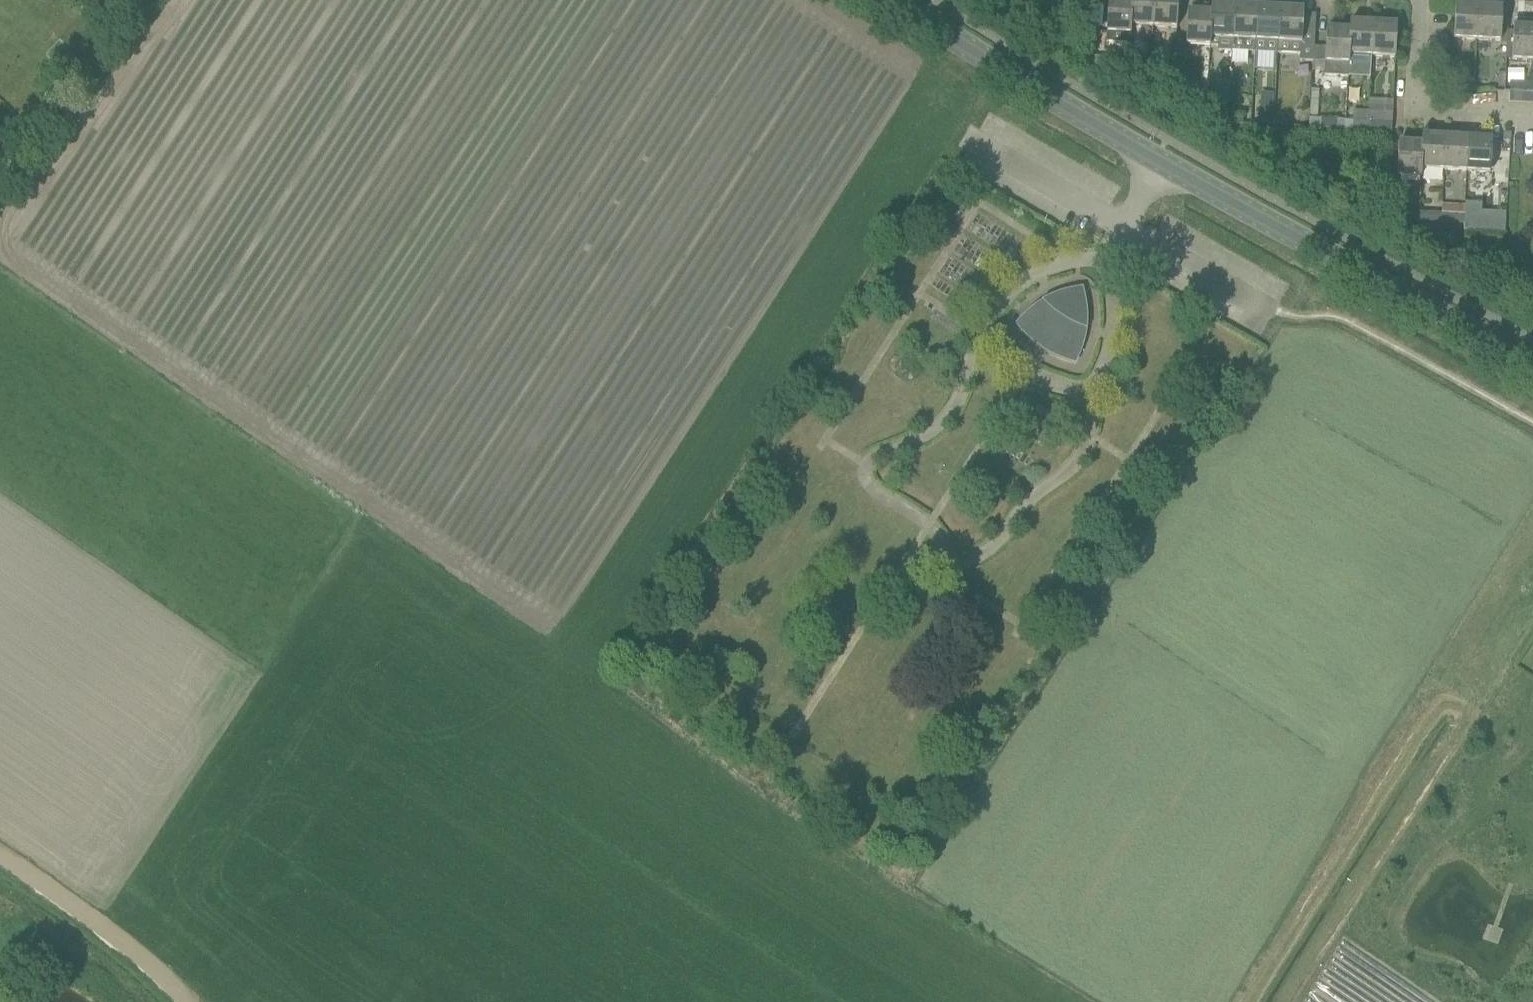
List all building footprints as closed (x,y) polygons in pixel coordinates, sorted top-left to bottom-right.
[(1131,39),(1132,2),(1108,0),(1107,20),(1107,34),(1106,43),(1130,44),(1131,39)] [(1131,28),(1154,29),(1156,0),(1133,0),(1132,2),(1131,28)] [(1178,16),(1179,0),(1156,0),(1154,29),(1177,30),(1178,16)] [(1455,39),(1478,40),(1480,0),(1469,0),(1469,6),(1457,6),(1455,39)] [(1478,40),(1501,42),(1502,22),(1503,8),(1490,8),(1490,0),(1480,0),(1478,40)] [(1211,6),(1211,13),(1209,47),(1218,48),(1218,51),(1232,52),(1234,7),(1211,6)] [(1257,8),(1241,7),(1234,7),(1232,52),(1254,53),(1257,8)] [(1277,54),(1279,9),(1257,8),(1254,53),(1277,54)] [(1277,54),(1285,54),(1300,55),(1300,61),(1313,62),(1314,48),(1302,47),(1304,10),(1279,9),(1277,54)] [(1186,46),(1209,47),(1211,13),(1188,12),(1186,46)] [(1512,61),(1532,62),(1532,20),(1523,20),(1523,22),(1514,22),(1514,31),(1513,51),(1512,61)] [(1349,64),(1347,78),(1370,80),(1371,58),(1373,24),(1351,23),(1351,30),(1349,57),(1349,64)] [(1373,24),(1371,58),(1396,59),(1398,25),(1373,24)] [(1326,48),(1318,48),(1314,48),(1313,62),(1325,63),(1324,77),(1347,78),(1349,64),(1349,57),(1351,30),(1327,29),(1326,48)] [(1129,65),(1129,75),(1151,76),(1152,66),(1129,65)] [(1152,66),(1151,76),(1165,77),(1166,67),(1152,66)] [(1532,103),(1532,96),(1532,83),(1511,83),(1510,103),(1532,103)] [(1199,92),(1183,91),(1183,100),(1198,100),(1199,92)] [(1229,92),(1215,91),(1214,101),(1229,102),(1229,92)] [(1243,125),(1243,116),(1228,115),(1227,125),(1243,125)] [(1259,116),(1259,126),(1273,127),(1274,117),(1259,116)] [(1289,118),(1274,117),(1273,127),(1288,128),(1289,118)] [(1327,122),(1309,121),(1309,129),(1326,130),(1327,122)] [(1368,130),(1368,123),(1353,122),(1353,130),(1368,131),(1368,130)] [(1368,130),(1368,131),(1391,132),(1391,124),(1368,123),(1368,130)] [(1424,145),(1422,169),(1443,171),(1445,138),(1424,137),(1424,145)] [(1443,171),(1446,171),(1466,172),(1468,140),(1445,138),(1443,171)] [(1468,140),(1466,172),(1468,172),(1490,174),(1490,172),(1493,172),(1492,186),(1507,187),(1508,157),(1493,156),(1493,159),(1491,159),(1491,156),(1492,151),(1492,141),(1470,140),(1468,140)] [(1421,178),(1422,169),(1424,145),(1399,144),(1398,163),(1397,177),(1421,178)] [(1419,222),(1419,213),(1395,211),(1395,220),(1419,222)] [(1441,214),(1419,213),(1419,222),(1440,223),(1441,214)] [(1463,224),(1463,215),(1441,214),(1440,223),(1450,223),(1463,224)] [(1463,215),(1463,224),(1487,225),(1488,217),(1463,215)] [(1080,357),(1082,351),(1084,345),(1086,339),(1074,336),(1084,328),(1087,329),(1088,319),(1087,313),(1086,303),(1085,297),(1077,292),(1071,293),(1062,296),(1056,299),(1047,303),(1047,304),(1044,306),(1039,309),(1033,314),(1026,321),(1022,326),(1021,325),(1019,328),(1025,334),(1032,341),(1035,344),(1043,349),(1047,351),(1056,356),(1068,361),(1073,363),(1075,364),(1078,362),(1080,357)]
